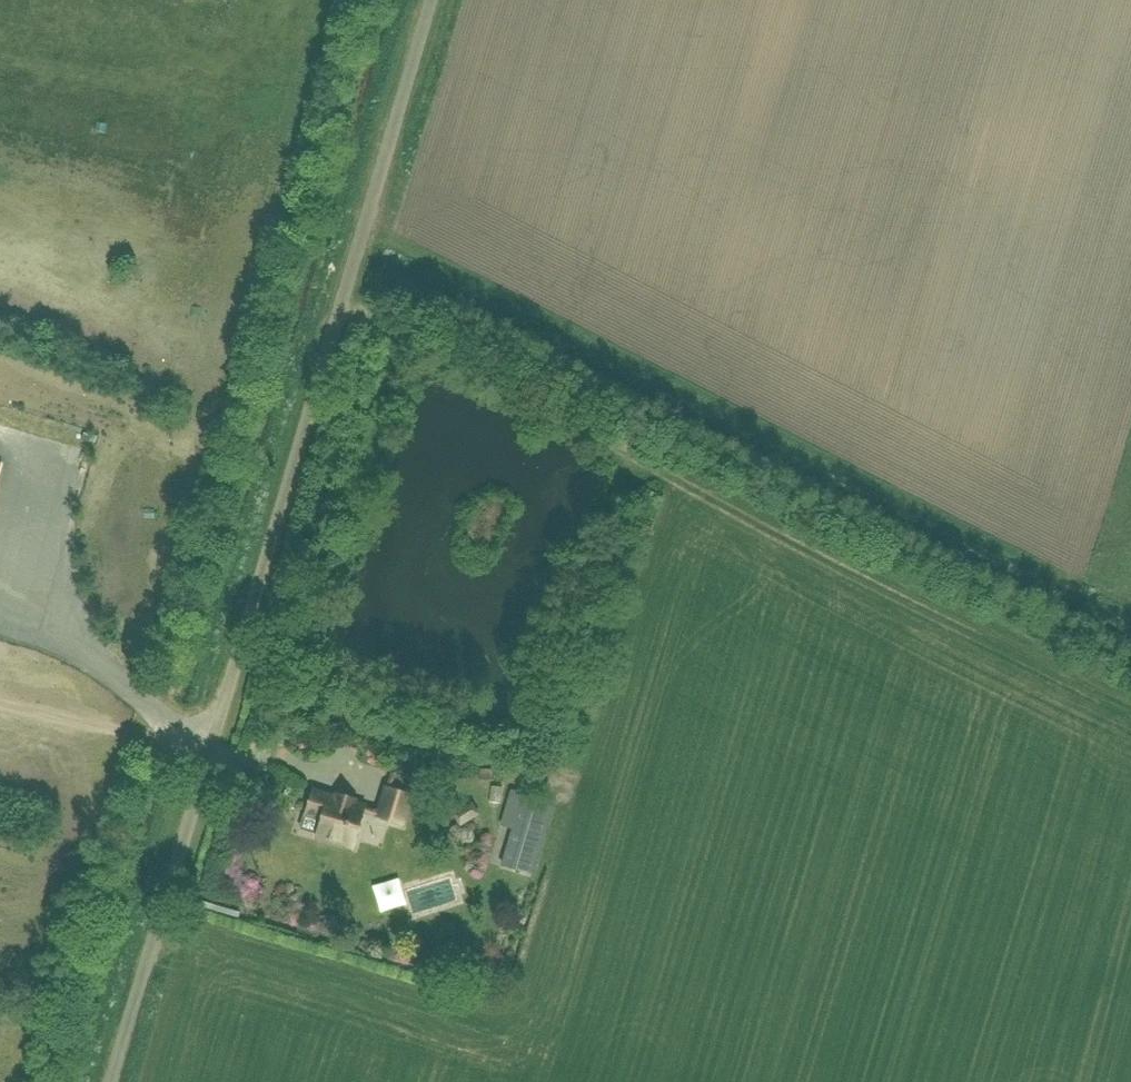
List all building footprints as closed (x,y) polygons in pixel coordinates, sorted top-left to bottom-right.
[(312,789),(299,825),(355,844),(368,807),(312,789)] [(375,822),(402,829),(411,797),(383,790),(375,822)] [(496,869),(529,878),(551,802),(518,793),(496,869)] [(406,894),(412,916),(454,904),(448,882),(406,894)]
